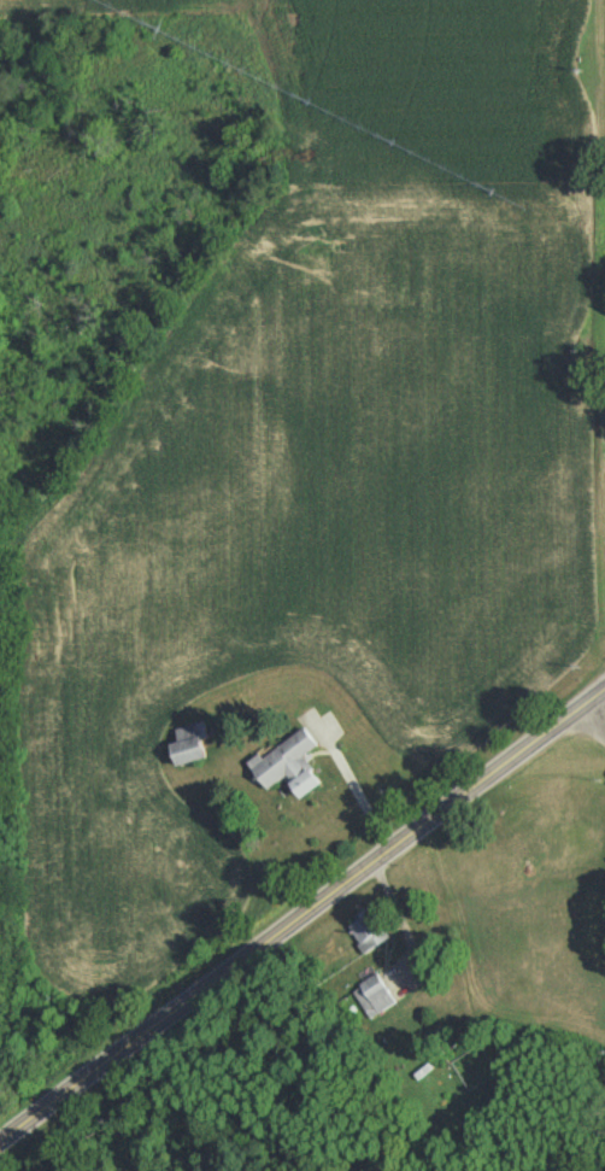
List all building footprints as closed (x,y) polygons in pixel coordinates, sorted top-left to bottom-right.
[(179,746),(169,749),(175,771),(206,763),(201,745),(208,743),(204,725),(175,733),(179,746)] [(249,768),(266,794),(286,781),(300,802),(321,789),(302,759),(317,750),(305,731),(249,768)] [(391,941),(372,910),(345,927),(363,958),(391,941)] [(352,993),(370,1023),(395,1007),(377,978),(352,993)]
